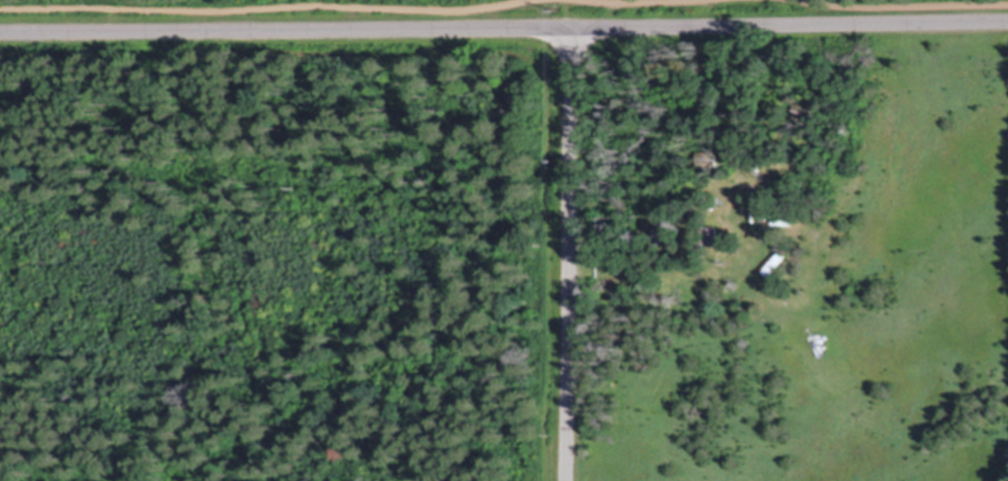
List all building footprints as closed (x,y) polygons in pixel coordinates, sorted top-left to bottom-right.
[(756,224),(796,224),(796,203),(756,203),(756,224)]
